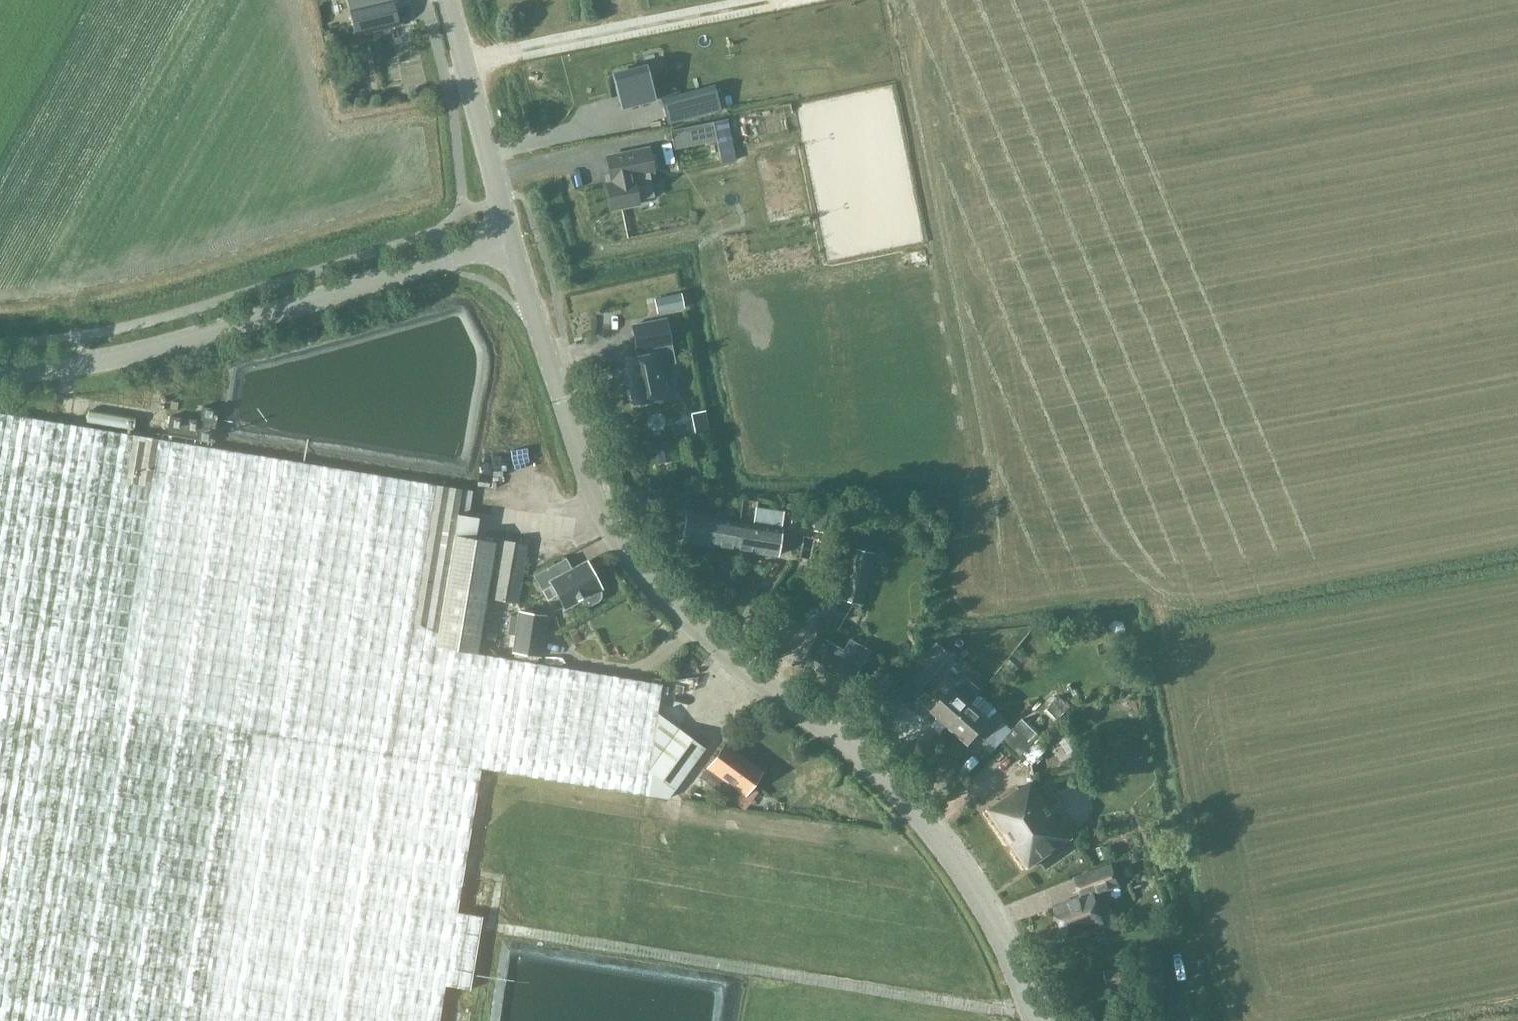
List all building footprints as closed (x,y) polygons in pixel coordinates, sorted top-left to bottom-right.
[(392,0),(346,0),(354,36),(398,26),(392,0)] [(649,45),(614,54),(623,91),(658,82),(649,45)] [(714,85),(661,99),(668,123),(720,109),(714,85)] [(712,122),(670,131),(672,144),(714,136),(720,163),(735,160),(727,120),(712,122)] [(598,159),(608,210),(634,205),(633,201),(650,198),(646,173),(650,173),(645,150),(598,159)] [(654,299),(657,313),(683,307),(680,294),(654,299)] [(669,343),(664,318),(631,325),(637,355),(624,358),(633,403),(666,396),(665,393),(668,388),(666,380),(662,377),(659,364),(673,361),(669,343)] [(698,406),(700,428),(713,427),(711,405),(698,406)] [(453,533),(461,488),(0,412),(0,1020),(1,1020),(439,1020),(445,984),(470,988),(482,915),(457,911),(480,767),(642,794),(647,768),(673,787),(703,745),(677,725),(675,728),(656,713),(661,684),(476,653),(495,540),(453,533)] [(777,557),(784,514),(759,510),(756,525),(688,514),(683,542),(777,557)] [(517,603),(527,544),(498,539),(489,598),(517,603)] [(839,546),(828,596),(864,604),(875,554),(839,546)] [(570,568),(565,558),(532,575),(547,601),(555,596),(563,611),(581,601),(582,603),(585,605),(590,605),(597,601),(600,597),(601,592),(600,591),(603,589),(586,559),(570,568)] [(547,615),(517,610),(511,653),(540,657),(547,615)] [(1109,626),(1117,641),(1127,638),(1128,624),(1109,626)] [(865,665),(819,639),(804,666),(850,692),(865,665)] [(913,673),(915,675),(926,684),(952,656),(938,645),(913,673)] [(950,676),(929,699),(938,707),(932,714),(949,730),(972,705),(979,697),(983,692),(967,677),(960,685),(950,676)] [(972,705),(949,730),(968,748),(975,740),(984,748),(1004,726),(994,716),(998,711),(995,707),(983,696),(979,697),(972,705)] [(1016,727),(1006,738),(1024,755),(1033,764),(1046,750),(1036,740),(1041,735),(1023,719),(1016,727)] [(705,764),(698,774),(702,777),(723,792),(735,801),(742,791),(759,768),(721,741),(705,764)] [(1027,869),(1071,838),(1035,784),(1022,792),(1019,788),(987,810),(1027,869)] [(1117,888),(1110,869),(1076,882),(1082,898),(1056,908),(1067,938),(1105,924),(1094,897),(1117,888)] [(1107,988),(1132,982),(1127,964),(1102,970),(1107,988)]
